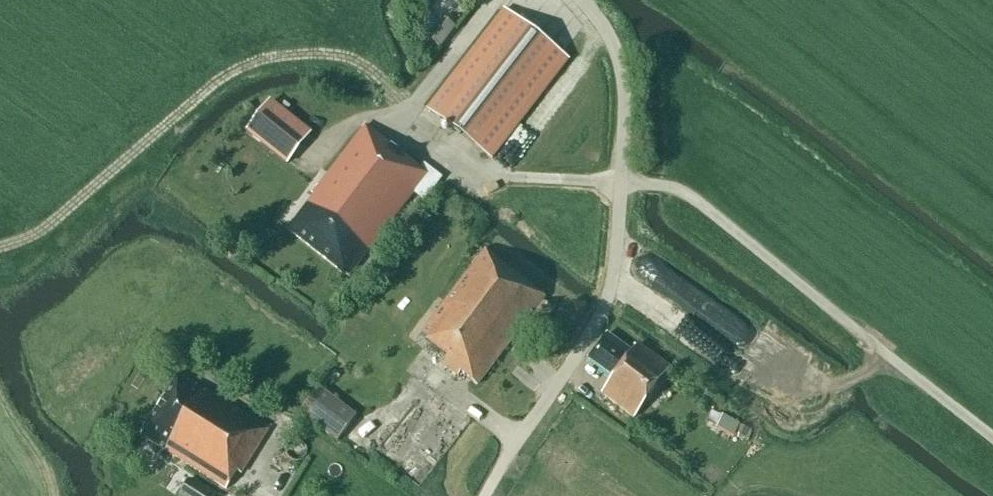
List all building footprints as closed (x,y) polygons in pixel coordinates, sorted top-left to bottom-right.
[(445,0),(433,0),(422,13),(435,25),(452,6),(445,0)] [(504,9),(427,108),(492,158),(568,59),(504,9)] [(312,134),(269,100),(244,130),(287,165),(312,134)] [(427,174),(381,139),(378,142),(362,129),(312,194),(314,195),(287,230),(348,278),(413,193),(424,201),(442,178),(431,170),(427,174)] [(422,224),(421,223),(416,220),(407,232),(416,239),(425,227),(422,224)] [(544,297),(484,250),(420,333),(449,355),(442,364),(457,375),(459,372),(476,385),(531,314),(542,322),(551,310),(541,302),(544,297)] [(587,360),(612,378),(601,394),(634,418),(670,368),(637,344),(631,352),(606,334),(601,341),(587,360)] [(140,435),(226,489),(237,472),(240,474),(268,430),(205,390),(203,393),(195,387),(197,385),(178,374),(140,435)] [(337,442),(357,415),(318,387),(299,413),(337,442)] [(726,408),(718,422),(735,432),(743,417),(726,408)] [(745,428),(744,428),(740,426),(737,435),(745,438),(748,429),(745,428)] [(189,479),(179,495),(215,495),(189,479)]
